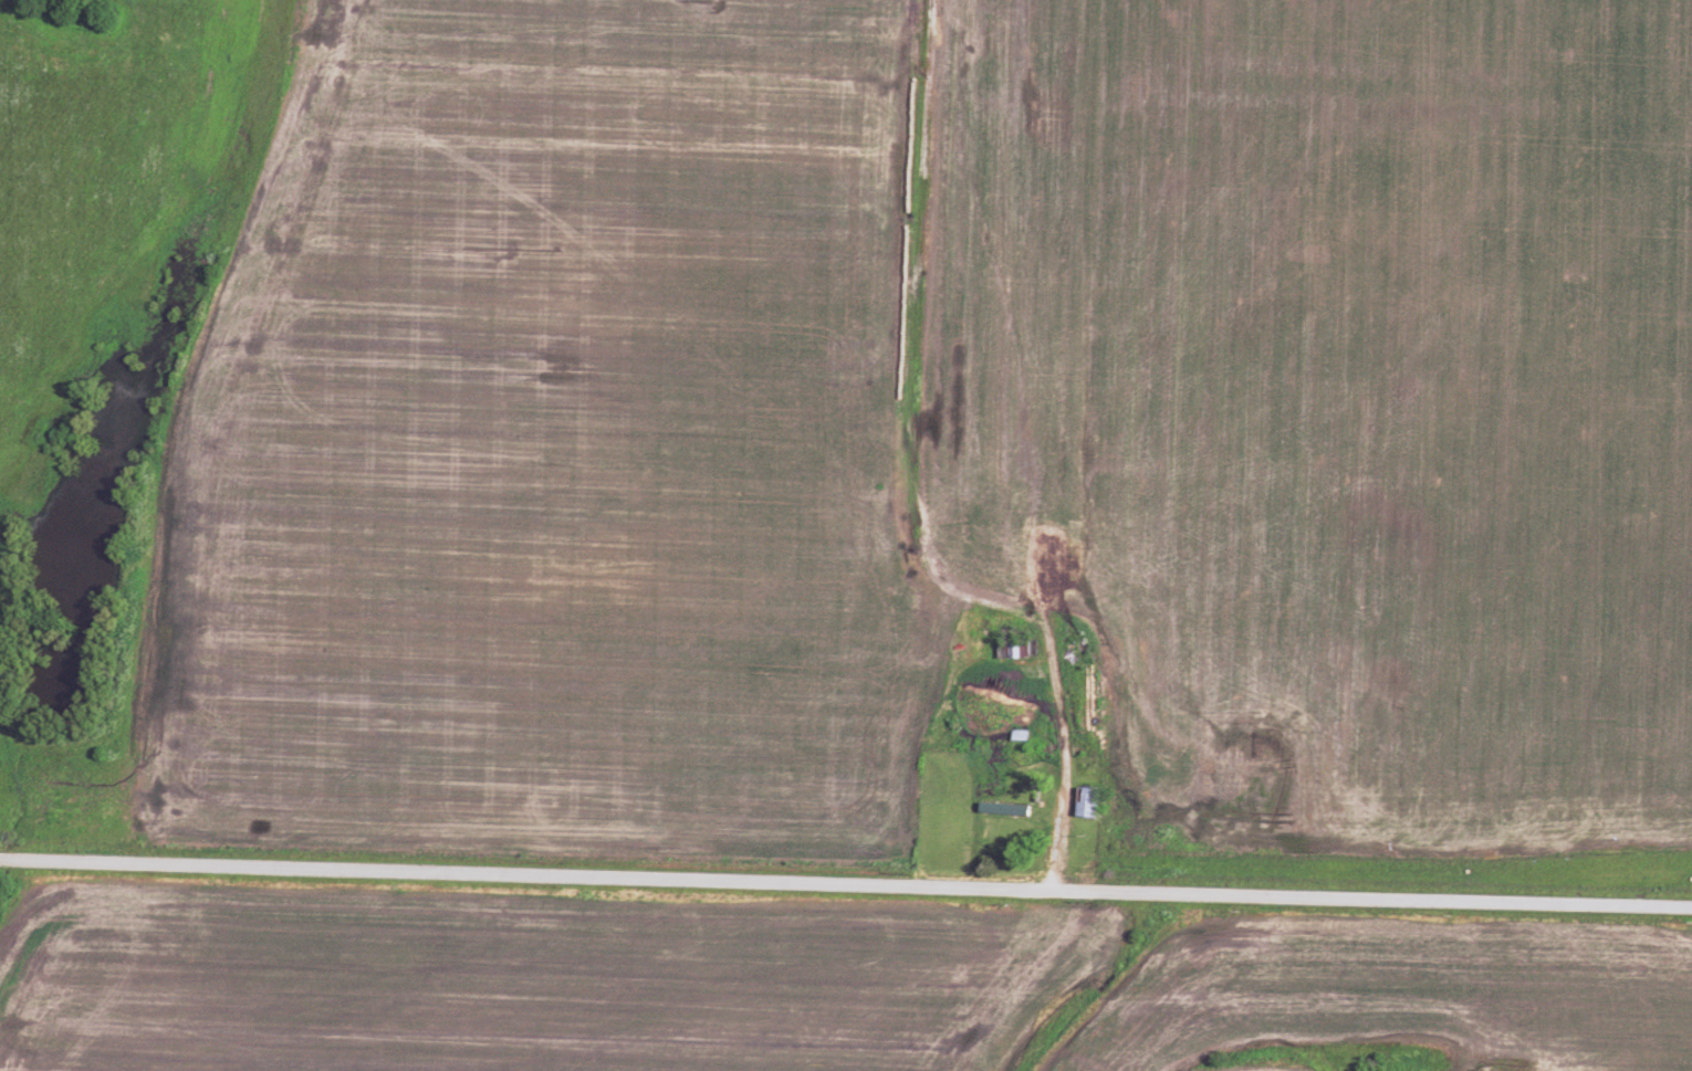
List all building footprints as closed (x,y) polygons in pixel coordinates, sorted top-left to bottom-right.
[(1099,785),(1077,784),(1076,813),(1099,814),(1099,785)] [(979,810),(1028,812),(1028,802),(979,800),(979,810)]
